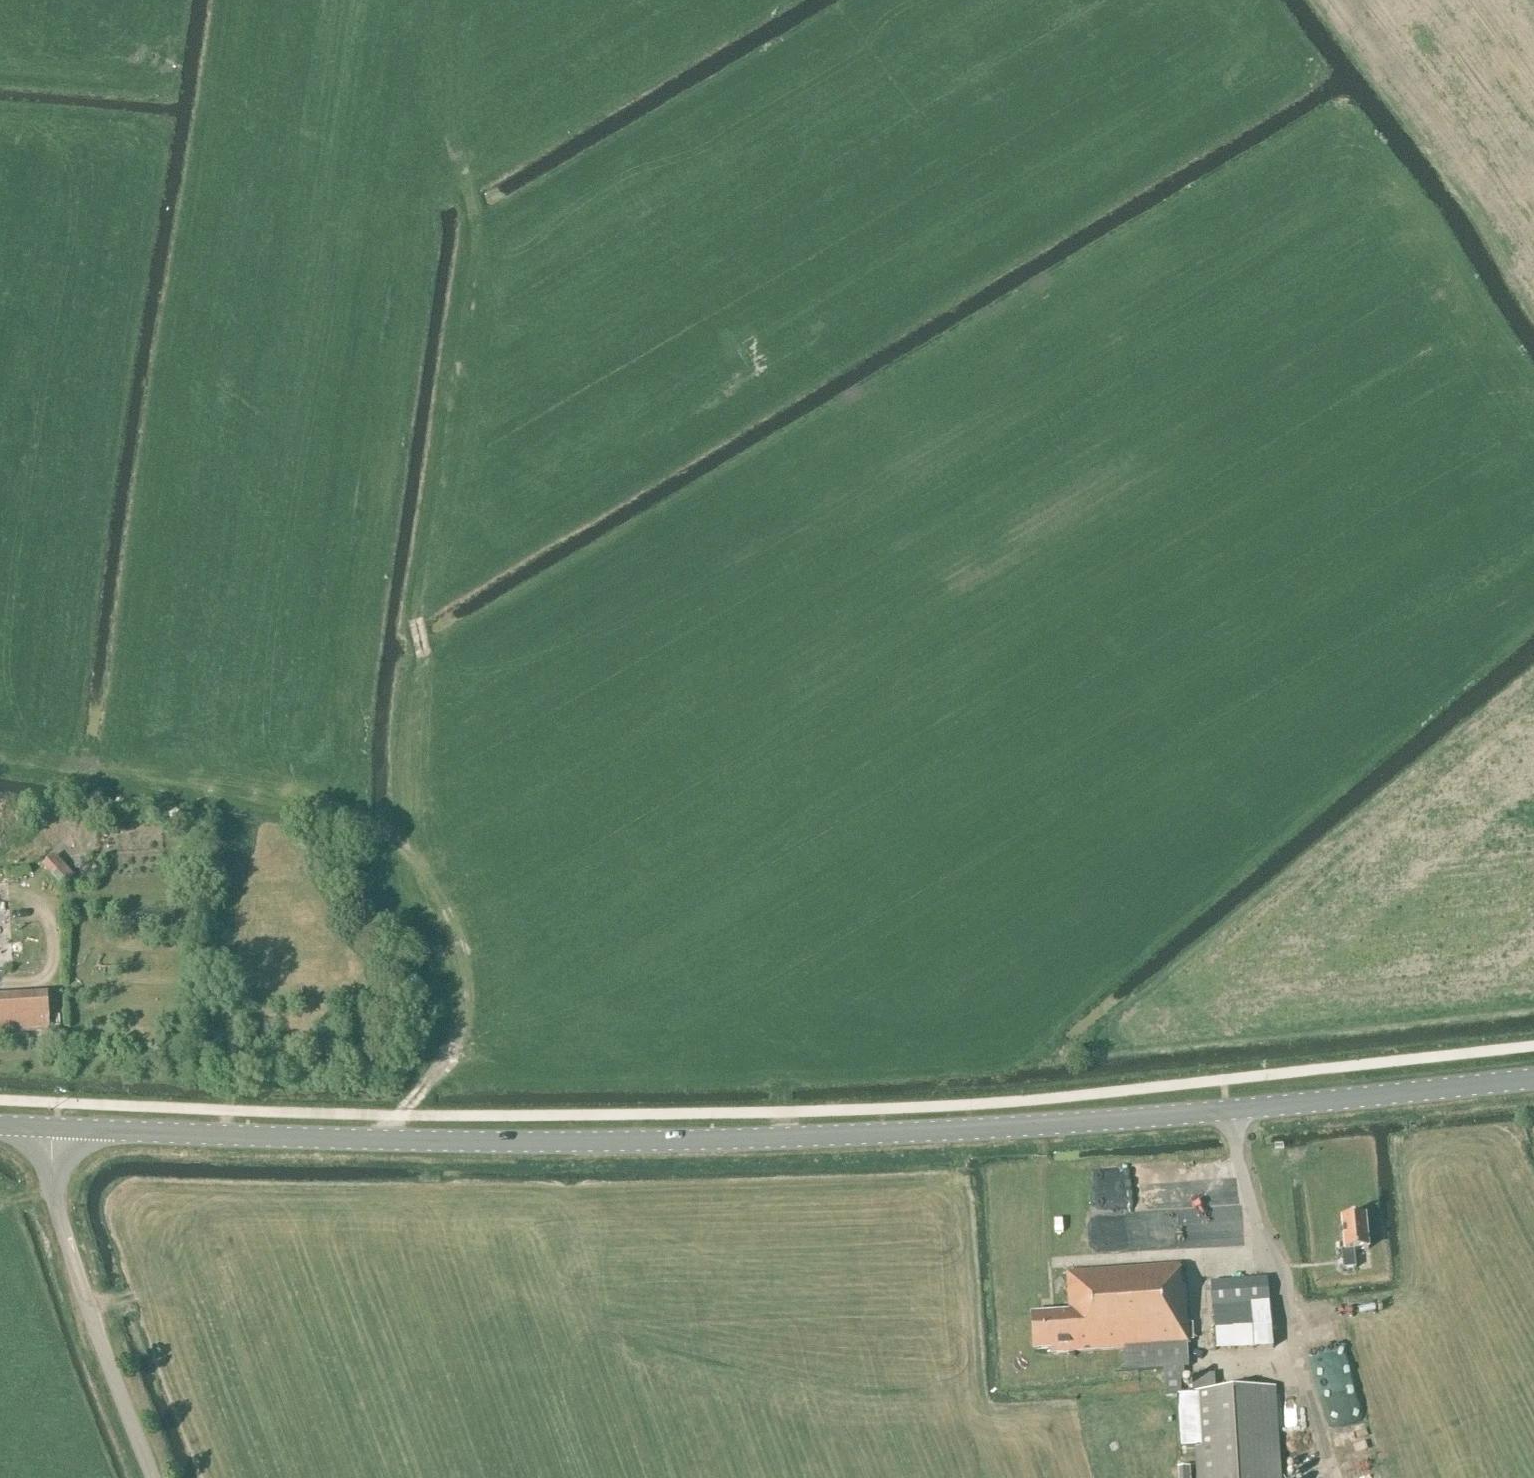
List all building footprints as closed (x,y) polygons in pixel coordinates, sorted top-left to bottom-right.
[(62,888),(75,877),(55,856),(43,867),(62,888)] [(49,1027),(47,993),(0,996),(0,1030),(49,1027)] [(1190,1242),(1189,1205),(1106,1208),(1108,1244),(1190,1242)] [(1343,1271),(1356,1269),(1354,1252),(1368,1250),(1365,1218),(1341,1221),(1344,1251),(1341,1252),(1343,1271)] [(1036,1316),(1032,1316),(1034,1345),(1034,1351),(1051,1350),(1051,1355),(1124,1350),(1126,1373),(1129,1372),(1164,1370),(1165,1384),(1165,1395),(1181,1394),(1180,1383),(1185,1382),(1184,1369),(1189,1369),(1189,1363),(1187,1346),(1189,1345),(1189,1344),(1185,1287),(1182,1288),(1180,1267),(1067,1274),(1069,1313),(1037,1316),(1036,1316)] [(1215,1333),(1271,1329),(1270,1304),(1267,1279),(1211,1283),(1213,1308),(1215,1333)] [(1177,1396),(1180,1450),(1196,1449),(1198,1477),(1282,1477),(1277,1388),(1217,1392),(1216,1375),(1192,1376),(1193,1395),(1181,1396),(1177,1396)] [(1362,1449),(1367,1466),(1381,1462),(1376,1445),(1362,1449)]
